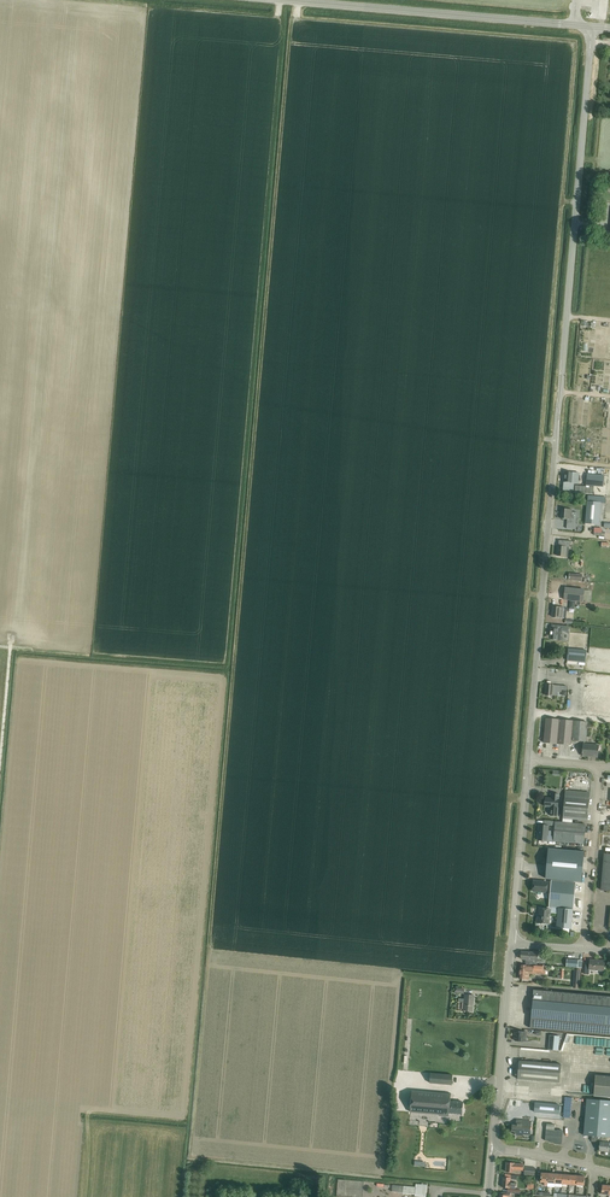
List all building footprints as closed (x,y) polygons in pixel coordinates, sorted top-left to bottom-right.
[(565,472),(564,482),(574,483),(577,483),(578,473),(565,472)] [(587,474),(586,485),(598,486),(603,487),(604,475),(587,474)] [(573,491),(574,483),(564,482),(564,490),(573,491)] [(575,485),(575,493),(580,493),(593,494),(594,487),(575,485)] [(587,501),(586,523),(598,524),(599,502),(587,501)] [(572,512),(572,509),(562,508),(561,519),(568,519),(567,528),(575,529),(577,513),(572,512)] [(572,541),(559,540),(558,556),(568,557),(569,551),(569,547),(570,547),(570,544),(572,544),(572,541)] [(569,580),(582,581),(582,582),(585,582),(585,578),(583,578),(583,575),(570,573),(569,580)] [(583,601),(584,600),(589,601),(590,590),(585,590),(565,588),(564,599),(583,601)] [(552,617),(563,618),(566,618),(567,608),(553,607),(552,617)] [(552,625),(551,629),(550,639),(561,640),(562,630),(567,631),(567,626),(552,625)] [(569,649),(568,661),(586,662),(587,650),(569,649)] [(580,708),(609,711),(609,684),(582,682),(580,708)] [(567,686),(546,684),(546,695),(551,695),(551,696),(552,696),(552,695),(558,696),(558,692),(562,692),(562,690),(567,690),(567,686)] [(571,740),(582,741),(586,742),(588,722),(546,718),(544,742),(571,745),(571,740)] [(598,757),(599,746),(584,745),(583,756),(598,757)] [(546,798),(545,806),(550,806),(550,815),(557,816),(558,816),(558,807),(559,794),(558,794),(551,794),(551,798),(546,798)] [(565,795),(563,823),(572,823),(573,819),(587,820),(589,798),(565,795)] [(539,825),(538,840),(539,840),(539,841),(540,842),(542,842),(543,841),(543,840),(547,841),(548,835),(549,835),(549,831),(548,831),(549,826),(555,826),(554,841),(584,843),(586,824),(572,823),(563,823),(545,821),(544,825),(539,825)] [(548,848),(547,865),(546,878),(582,881),(584,851),(548,848)] [(609,891),(609,854),(604,854),(601,890),(609,891)] [(534,883),(533,891),(547,892),(548,885),(548,881),(534,880),(534,883)] [(550,905),(551,905),(551,907),(557,908),(557,905),(574,907),(576,882),(552,880),(550,905)] [(558,908),(549,907),(547,907),(547,908),(547,910),(542,909),(542,916),(539,916),(538,922),(550,922),(550,913),(558,914),(557,927),(571,929),(572,929),(573,909),(558,908)] [(521,957),(521,959),(527,959),(527,964),(534,964),(534,965),(536,965),(538,965),(538,958),(538,957),(538,955),(532,954),(532,953),(522,952),(521,957)] [(583,961),(567,959),(566,967),(582,968),(583,961)] [(585,964),(584,974),(589,974),(589,970),(604,971),(605,961),(590,959),(590,964),(585,964)] [(521,965),(520,978),(520,979),(526,979),(526,977),(529,977),(530,974),(532,974),(533,974),(533,972),(534,966),(534,965),(534,964),(527,964),(525,964),(525,965),(521,965)] [(579,988),(581,970),(575,969),(573,988),(579,988)] [(531,1028),(609,1035),(609,996),(534,990),(531,1028)] [(464,1002),(463,1011),(473,1012),(474,996),(464,995),(464,999),(459,998),(458,1002),(464,1002)] [(516,1031),(515,1041),(523,1041),(526,1042),(526,1041),(527,1038),(527,1032),(516,1031)] [(550,1035),(548,1050),(559,1050),(560,1036),(550,1035)] [(405,1058),(399,1057),(398,1067),(401,1068),(400,1069),(406,1069),(407,1065),(404,1065),(405,1058)] [(519,1071),(518,1079),(560,1083),(561,1065),(520,1061),(519,1067),(519,1071)] [(431,1073),(430,1083),(452,1085),(452,1075),(431,1073)] [(596,1075),(595,1096),(609,1097),(609,1076),(596,1075)] [(410,1111),(410,1112),(411,1112),(439,1115),(449,1116),(449,1113),(462,1114),(463,1112),(464,1111),(464,1109),(463,1108),(463,1102),(450,1101),(451,1094),(412,1091),(411,1107),(410,1111)] [(605,1151),(604,1155),(605,1156),(609,1156),(609,1154),(609,1151),(609,1142),(607,1142),(607,1137),(609,1138),(609,1101),(587,1099),(584,1135),(592,1136),(591,1141),(600,1142),(600,1151),(605,1151)] [(535,1107),(535,1112),(559,1114),(560,1105),(539,1103),(536,1103),(535,1107)] [(513,1125),(512,1134),(530,1135),(531,1121),(517,1120),(516,1125),(513,1125)] [(546,1129),(545,1140),(550,1141),(550,1142),(556,1143),(556,1144),(562,1144),(563,1130),(554,1130),(546,1129)] [(506,1171),(514,1172),(514,1170),(523,1171),(524,1164),(515,1163),(506,1162),(506,1171)] [(525,1167),(524,1174),(535,1175),(536,1168),(525,1167)] [(537,1175),(536,1181),(541,1182),(545,1182),(544,1186),(547,1186),(549,1173),(541,1173),(541,1175),(537,1175)] [(549,1173),(547,1186),(548,1186),(548,1183),(555,1183),(556,1174),(549,1173)] [(511,1182),(511,1178),(511,1174),(505,1174),(505,1177),(504,1177),(503,1178),(502,1187),(503,1187),(515,1189),(516,1183),(511,1182)] [(563,1174),(562,1184),(569,1185),(570,1175),(563,1174)] [(577,1176),(576,1185),(584,1186),(585,1176),(577,1176)] [(392,1192),(398,1192),(398,1193),(399,1193),(402,1194),(403,1193),(415,1194),(415,1196),(416,1196),(426,1196),(427,1183),(422,1183),(422,1184),(416,1184),(416,1187),(393,1185),(392,1192)] [(602,1194),(609,1195),(609,1186),(609,1185),(602,1185),(602,1194)]
